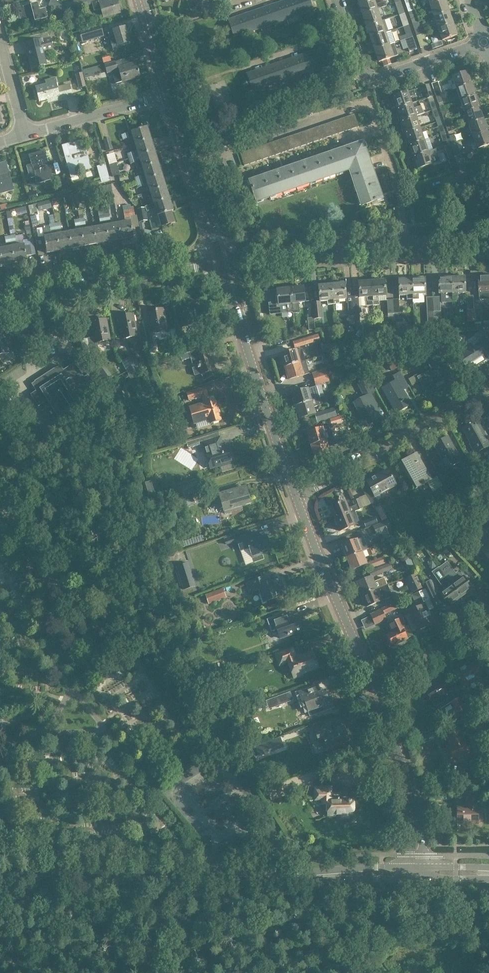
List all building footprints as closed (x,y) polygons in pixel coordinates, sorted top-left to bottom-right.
[(64,5),(51,0),(49,6),(66,12),(64,5)] [(101,9),(103,17),(120,12),(117,0),(108,0),(103,0),(97,2),(96,0),(80,0),(65,5),(67,12),(92,4),(94,11),(101,9)] [(294,0),(287,0),(280,2),(286,19),(299,14),(294,0)] [(312,10),(309,0),(294,0),(299,14),(312,10)] [(362,14),(376,9),(386,6),(385,1),(375,5),(373,0),(365,0),(358,2),(362,14)] [(430,4),(434,16),(448,11),(444,0),(442,0),(430,4)] [(403,9),(400,1),(394,3),(397,11),(403,9)] [(280,2),(267,7),(273,23),(286,19),(280,2)] [(411,2),(405,3),(408,12),(413,10),(411,2)] [(47,18),(46,11),(40,13),(38,3),(17,8),(21,22),(34,19),(35,21),(47,18)] [(273,23),(267,7),(254,11),(260,28),(273,23)] [(362,14),(366,26),(380,21),(376,9),(362,14)] [(260,28),(254,11),(241,16),(247,32),(260,28)] [(434,16),(438,28),(452,23),(448,11),(434,16)] [(407,21),(404,13),(399,15),(401,23),(407,21)] [(415,14),(409,15),(412,24),(418,22),(415,14)] [(247,32),(241,16),(228,20),(234,37),(247,32)] [(366,26),(370,38),(388,31),(384,20),(380,21),(366,26)] [(452,23),(438,28),(442,40),(456,35),(452,23)] [(411,33),(408,25),(402,27),(405,35),(411,33)] [(413,27),(416,35),(422,33),(419,25),(413,27)] [(82,42),(104,36),(101,26),(79,32),(82,42)] [(129,42),(125,27),(121,28),(120,26),(108,30),(110,36),(115,35),(116,38),(111,40),(113,49),(119,47),(118,45),(129,42)] [(30,36),(32,42),(25,43),(26,50),(29,50),(33,67),(46,64),(43,53),(54,50),(51,37),(54,36),(53,31),(30,36)] [(374,50),(393,43),(395,43),(391,31),(388,31),(370,38),(374,50)] [(423,33),(422,33),(416,35),(420,47),(427,45),(423,33)] [(412,37),(406,39),(405,39),(409,51),(417,49),(412,37)] [(393,43),(374,50),(378,62),(398,55),(397,55),(393,43)] [(445,53),(461,49),(460,43),(444,47),(445,53)] [(324,47),(311,51),(317,68),(330,64),(324,47)] [(317,68),(311,51),(298,56),(304,73),(317,68)] [(304,73),(298,56),(285,60),(291,77),(304,73)] [(291,77),(285,60),(273,65),(278,82),(291,77)] [(112,72),(118,71),(117,68),(115,61),(104,64),(107,73),(112,72)] [(131,79),(131,81),(140,79),(136,63),(117,68),(118,71),(112,72),(115,83),(131,79)] [(260,69),(265,86),(278,82),(273,65),(260,69)] [(265,86),(260,69),(246,74),(252,91),(265,86)] [(453,90),(456,89),(471,84),(469,78),(471,77),(469,71),(452,77),(454,84),(451,85),(453,90)] [(39,101),(47,99),(48,102),(73,96),(70,84),(57,88),(55,78),(46,81),(47,84),(36,87),(37,91),(36,91),(35,93),(36,97),(38,97),(39,101)] [(77,82),(79,89),(86,87),(84,80),(77,82)] [(431,84),(435,96),(440,94),(442,94),(438,82),(431,84)] [(456,89),(460,101),(475,96),(473,90),(475,89),(473,84),(471,84),(456,89)] [(426,99),(432,97),(428,85),(422,87),(426,99)] [(413,90),(407,92),(392,97),(395,103),(393,104),(395,109),(396,109),(411,104),(409,97),(415,95),(413,90)] [(460,101),(464,113),(479,108),(477,102),(479,101),(477,96),(475,96),(460,101)] [(401,121),(421,114),(423,113),(418,102),(411,104),(396,109),(399,116),(397,116),(399,121),(400,121),(401,121)] [(464,113),(468,125),(483,120),(481,113),(483,113),(481,108),(480,108),(479,108),(464,113)] [(347,116),(351,128),(358,126),(354,114),(347,116)] [(421,114),(401,121),(403,128),(401,128),(403,133),(404,133),(420,128),(417,122),(422,120),(421,114)] [(351,128),(347,116),(341,118),(345,131),(351,128)] [(345,131),(341,118),(334,121),(339,133),(345,131)] [(468,125),(472,137),(487,131),(485,126),(487,125),(485,120),(484,120),(483,120),(468,125)] [(339,133),(334,121),(328,123),(332,135),(339,133)] [(332,135),(328,123),(322,125),(326,137),(332,135)] [(316,127),(320,139),(326,137),(322,125),(316,127)] [(131,131),(135,143),(150,139),(146,126),(131,131)] [(309,129),(313,141),(320,139),(316,127),(309,129)] [(424,127),(420,128),(404,133),(407,140),(405,140),(407,146),(409,145),(424,140),(421,133),(426,132),(424,127)] [(303,131),(307,144),(313,141),(309,129),(303,131)] [(297,133),(301,146),(307,144),(303,131),(297,133)] [(487,131),(472,137),(475,144),(471,145),(473,150),(488,145),(488,131),(488,132),(487,131)] [(290,136),(294,148),(301,146),(297,133),(290,136)] [(284,138),(288,150),(294,148),(290,136),(284,138)] [(106,151),(113,149),(109,138),(103,139),(106,151)] [(278,140),(282,152),(288,150),(284,138),(278,140)] [(78,176),(77,172),(91,168),(83,139),(61,145),(71,178),(78,176)] [(135,143),(139,155),(154,151),(150,139),(135,143)] [(271,142),(275,154),(282,152),(278,140),(271,142)] [(424,140),(409,145),(410,151),(409,152),(411,157),(413,157),(428,152),(424,140)] [(382,198),(363,141),(249,180),(256,201),(349,170),(361,205),(382,198)] [(275,154),(271,142),(265,144),(269,157),(275,154)] [(456,142),(451,144),(450,145),(454,156),(460,154),(459,150),(456,142)] [(263,159),(269,157),(265,144),(259,146),(263,159)] [(454,156),(450,145),(444,147),(448,158),(454,156)] [(256,161),(263,159),(259,146),(252,149),(256,161)] [(246,151),(250,163),(256,161),(252,149),(246,151)] [(428,152),(413,157),(415,163),(413,164),(415,170),(439,162),(435,149),(428,152)] [(29,155),(31,164),(26,165),(30,178),(35,177),(37,183),(52,179),(44,151),(29,155)] [(137,169),(142,167),(158,163),(154,151),(139,155),(140,160),(136,161),(136,162),(135,162),(137,169)] [(250,163),(246,151),(240,153),(244,165),(250,163)] [(142,167),(146,179),(162,175),(158,163),(142,167)] [(10,178),(9,178),(7,173),(8,172),(6,164),(0,166),(0,193),(13,190),(10,178)] [(106,164),(97,167),(101,183),(110,181),(106,164)] [(165,187),(162,175),(146,179),(150,191),(165,187)] [(61,189),(67,188),(64,176),(57,177),(61,189)] [(83,196),(80,185),(70,188),(73,198),(83,196)] [(169,199),(165,187),(150,191),(152,198),(149,199),(149,197),(135,201),(137,209),(145,206),(169,199)] [(173,211),(169,199),(145,206),(146,212),(155,209),(157,216),(160,215),(163,226),(161,227),(175,223),(171,211),(173,211)] [(51,208),(49,200),(28,206),(30,214),(51,208)] [(131,202),(119,206),(121,211),(133,207),(131,202)] [(145,208),(137,209),(139,222),(147,220),(145,208)] [(124,218),(135,216),(133,209),(123,211),(124,218)] [(117,223),(120,239),(133,237),(130,221),(117,223)] [(106,225),(108,241),(120,239),(117,223),(106,225)] [(93,227),(96,244),(108,241),(106,225),(93,227)] [(81,230),(84,246),(96,244),(93,227),(81,230)] [(81,230),(69,232),(72,248),(84,246),(81,230)] [(72,248),(69,232),(57,234),(59,250),(72,248)] [(59,250),(57,234),(44,236),(47,252),(59,250)] [(11,247),(14,262),(27,260),(24,244),(11,247)] [(11,247),(0,249),(0,251),(2,264),(14,262),(11,247)] [(488,292),(488,276),(478,277),(479,294),(487,294),(486,292),(488,292)] [(406,299),(412,299),(411,279),(406,279),(406,277),(400,277),(400,279),(398,279),(399,295),(406,295),(406,299)] [(425,278),(423,278),(423,277),(418,277),(418,278),(411,279),(412,299),(412,303),(418,303),(418,301),(423,300),(423,294),(425,294),(425,278)] [(452,298),(451,277),(438,278),(439,294),(441,294),(442,302),(452,302),(452,298)] [(465,277),(451,277),(452,298),(458,298),(458,293),(465,293),(465,277)] [(372,281),(373,305),(379,305),(379,296),(386,296),(385,280),(383,280),(383,279),(378,279),(378,280),(372,281)] [(360,282),(358,282),(359,298),(366,297),(367,306),(373,305),(372,281),(366,281),(366,280),(360,280),(360,282)] [(339,299),(346,299),(345,283),(343,283),(343,281),(338,282),(338,283),(332,284),(334,304),(340,304),(339,299)] [(334,304),(332,284),(326,284),(326,283),(320,283),(320,285),(318,285),(320,301),(327,301),(328,305),(334,304)] [(290,288),(293,312),(293,313),(299,313),(299,307),(305,307),(304,302),(305,302),(304,287),(290,288)] [(281,304),(287,304),(288,312),(293,312),(290,288),(269,291),(271,305),(269,305),(270,314),(282,313),(281,304)] [(348,299),(357,299),(357,288),(347,289),(348,299)] [(314,318),(321,317),(321,311),(318,311),(317,301),(312,302),(314,317),(314,318)] [(177,337),(183,336),(181,328),(196,325),(195,324),(199,323),(196,305),(192,305),(192,303),(177,306),(180,320),(174,322),(177,337)] [(146,337),(147,344),(148,348),(154,346),(152,333),(167,330),(163,309),(148,311),(150,326),(144,327),(146,337)] [(131,339),(131,338),(137,337),(133,315),(118,317),(122,339),(124,339),(124,340),(125,341),(130,341),(131,339)] [(96,319),(96,321),(91,322),(93,337),(88,338),(90,355),(99,353),(97,343),(110,340),(106,319),(104,320),(104,318),(102,317),(97,318),(96,319)] [(5,327),(0,328),(0,355),(12,352),(9,335),(6,335),(5,327)] [(462,349),(457,352),(466,366),(487,353),(488,357),(488,327),(483,327),(488,336),(479,341),(480,343),(472,347),(470,344),(462,349)] [(334,332),(326,332),(327,340),(335,340),(334,332)] [(318,334),(313,336),(293,342),(295,348),(320,341),(318,334)] [(431,339),(438,351),(446,346),(439,334),(431,339)] [(284,367),(300,362),(296,350),(281,354),(283,360),(282,361),(284,367)] [(214,376),(212,371),(215,370),(210,352),(196,357),(194,351),(180,355),(182,361),(190,359),(193,367),(198,365),(199,367),(193,368),(195,376),(202,374),(204,381),(214,376)] [(429,360),(434,369),(418,378),(428,396),(456,381),(441,353),(429,360)] [(136,372),(129,358),(122,361),(129,376),(136,372)] [(392,371),(397,368),(393,360),(388,363),(392,371)] [(309,373),(306,361),(300,362),(284,367),(285,373),(287,373),(289,379),(309,373)] [(31,383),(36,391),(30,394),(37,406),(43,402),(47,408),(50,406),(56,416),(78,402),(77,399),(96,387),(91,379),(86,382),(74,363),(63,370),(60,365),(31,383)] [(312,373),(314,379),(327,375),(326,369),(312,373)] [(382,386),(375,373),(372,374),(373,377),(370,379),(375,389),(382,386)] [(393,377),(396,382),(383,389),(396,413),(410,405),(402,391),(408,387),(399,373),(393,377)] [(327,375),(314,379),(316,386),(329,382),(327,375)] [(358,385),(365,398),(354,403),(364,421),(365,421),(369,428),(383,420),(373,402),(374,402),(369,392),(375,389),(369,379),(358,385)] [(205,388),(191,392),(186,393),(188,401),(202,397),(204,406),(189,410),(194,426),(210,422),(210,423),(221,420),(214,400),(209,401),(205,388)] [(295,406),(311,401),(308,389),(293,393),(294,399),(293,399),(295,406)] [(316,399),(311,401),(295,406),(297,412),(298,412),(300,418),(315,414),(313,407),(326,404),(324,397),(316,399)] [(317,422),(336,416),(334,408),(315,414),(317,422)] [(172,414),(162,418),(163,422),(174,419),(172,414)] [(340,416),(330,419),(332,426),(343,423),(340,416)] [(488,446),(488,443),(477,421),(463,429),(472,445),(471,445),(476,454),(488,446)] [(326,440),(332,439),(338,437),(339,437),(340,436),(340,434),(337,434),(336,431),(324,435),(322,428),(308,432),(310,439),(308,439),(309,445),(311,444),(312,445),(326,441),(326,440)] [(353,434),(345,437),(344,437),(347,447),(358,444),(356,434),(353,434)] [(221,436),(210,440),(209,435),(187,442),(189,449),(202,445),(205,455),(206,454),(211,469),(235,462),(230,445),(224,446),(221,436)] [(443,471),(460,462),(447,438),(434,445),(443,461),(438,463),(443,471)] [(326,441),(312,445),(313,451),(312,452),(313,456),(315,456),(315,457),(329,453),(326,441)] [(431,481),(417,455),(401,463),(416,490),(431,481)] [(480,483),(472,468),(465,471),(474,487),(480,483)] [(387,470),(366,482),(371,491),(366,494),(374,508),(379,505),(374,497),(395,485),(387,470)] [(153,487),(147,489),(149,495),(155,493),(153,487)] [(444,487),(435,492),(446,511),(455,506),(444,487)] [(234,492),(234,490),(219,494),(224,511),(251,503),(247,489),(234,492)] [(195,502),(190,495),(187,490),(178,496),(185,508),(195,502)] [(354,506),(347,508),(345,501),(331,507),(331,508),(330,509),(332,514),(333,513),(336,519),(349,513),(356,511),(363,508),(359,498),(352,501),(354,506)] [(349,513),(336,519),(336,520),(334,520),(336,525),(338,525),(340,531),(354,525),(349,513)] [(377,523),(375,517),(363,521),(365,528),(377,523)] [(388,521),(373,527),(377,536),(392,530),(388,521)] [(249,548),(253,557),(255,563),(264,560),(261,552),(271,548),(266,536),(256,540),(253,533),(236,539),(235,534),(223,539),(226,545),(225,546),(226,549),(230,547),(229,544),(237,541),(241,551),(249,548)] [(443,551),(448,547),(441,537),(435,541),(443,551)] [(346,558),(361,552),(356,539),(342,545),(345,551),(343,552),(346,558)] [(377,545),(366,550),(369,555),(378,551),(376,547),(378,546),(377,545)] [(361,552),(346,558),(348,564),(349,564),(352,570),(366,564),(361,552)] [(368,569),(386,563),(384,557),(366,563),(368,569)] [(436,560),(428,563),(434,579),(442,576),(436,560)] [(379,567),(381,573),(392,569),(389,562),(379,567)] [(189,563),(176,567),(184,591),(196,587),(189,563)] [(444,575),(447,578),(461,597),(470,590),(466,584),(468,582),(459,570),(455,573),(452,569),(444,575)] [(247,583),(250,593),(259,589),(264,602),(288,593),(282,578),(265,584),(263,577),(247,583)] [(360,595),(376,589),(371,577),(357,582),(360,588),(358,589),(360,595)] [(461,597),(447,578),(440,583),(445,590),(440,594),(444,600),(447,598),(451,604),(455,602),(456,604),(462,600),(460,597),(461,597)] [(412,592),(422,587),(419,580),(408,585),(412,592)] [(434,606),(442,602),(432,582),(425,586),(434,606)] [(392,596),(387,584),(381,587),(376,589),(360,595),(363,601),(364,601),(367,607),(392,596)] [(205,595),(208,605),(226,599),(223,589),(205,595)] [(419,592),(424,602),(430,599),(425,589),(419,592)] [(409,611),(418,630),(431,625),(425,613),(429,611),(425,603),(409,611)] [(386,620),(381,609),(369,614),(374,625),(386,620)] [(297,615),(288,618),(286,611),(272,615),(273,617),(267,619),(272,631),(277,629),(280,638),(303,630),(297,615)] [(408,626),(405,627),(401,618),(388,624),(392,633),(387,635),(389,640),(388,641),(390,646),(391,646),(392,647),(407,639),(413,637),(408,626)] [(312,652),(296,658),(293,648),(275,654),(279,664),(287,661),(292,676),(318,667),(312,652)] [(464,664),(465,666),(455,673),(463,687),(482,675),(472,659),(464,664)] [(218,673),(215,663),(203,667),(207,677),(218,673)] [(452,696),(449,690),(441,678),(429,685),(430,687),(426,690),(435,706),(452,696)] [(326,690),(318,693),(315,686),(297,692),(301,702),(303,702),(307,711),(322,706),(322,708),(333,704),(330,694),(328,695),(326,690)] [(275,698),(278,706),(293,700),(290,692),(275,698)] [(451,703),(455,709),(444,716),(448,723),(466,712),(462,705),(458,707),(454,701),(451,703)] [(472,745),(466,729),(476,725),(474,721),(472,722),(469,713),(446,727),(447,730),(443,732),(448,746),(446,747),(453,765),(466,760),(465,757),(470,755),(467,747),(472,745)] [(327,749),(349,741),(344,726),(331,731),(328,724),(315,729),(318,740),(323,738),(327,749)] [(255,747),(259,757),(284,747),(280,737),(255,747)] [(311,767),(294,770),(295,777),(313,774),(311,767)] [(271,801),(285,796),(284,793),(285,793),(282,785),(281,785),(280,781),(266,786),(267,789),(267,790),(270,798),(271,801)] [(339,798),(332,799),(332,786),(314,786),(314,801),(322,801),(322,805),(327,804),(327,816),(335,815),(340,814),(341,817),(349,817),(348,813),(350,813),(352,812),(353,811),(354,809),(354,799),(338,799),(339,798)] [(478,798),(466,798),(466,807),(457,807),(457,821),(470,821),(470,823),(478,823),(478,798)]
